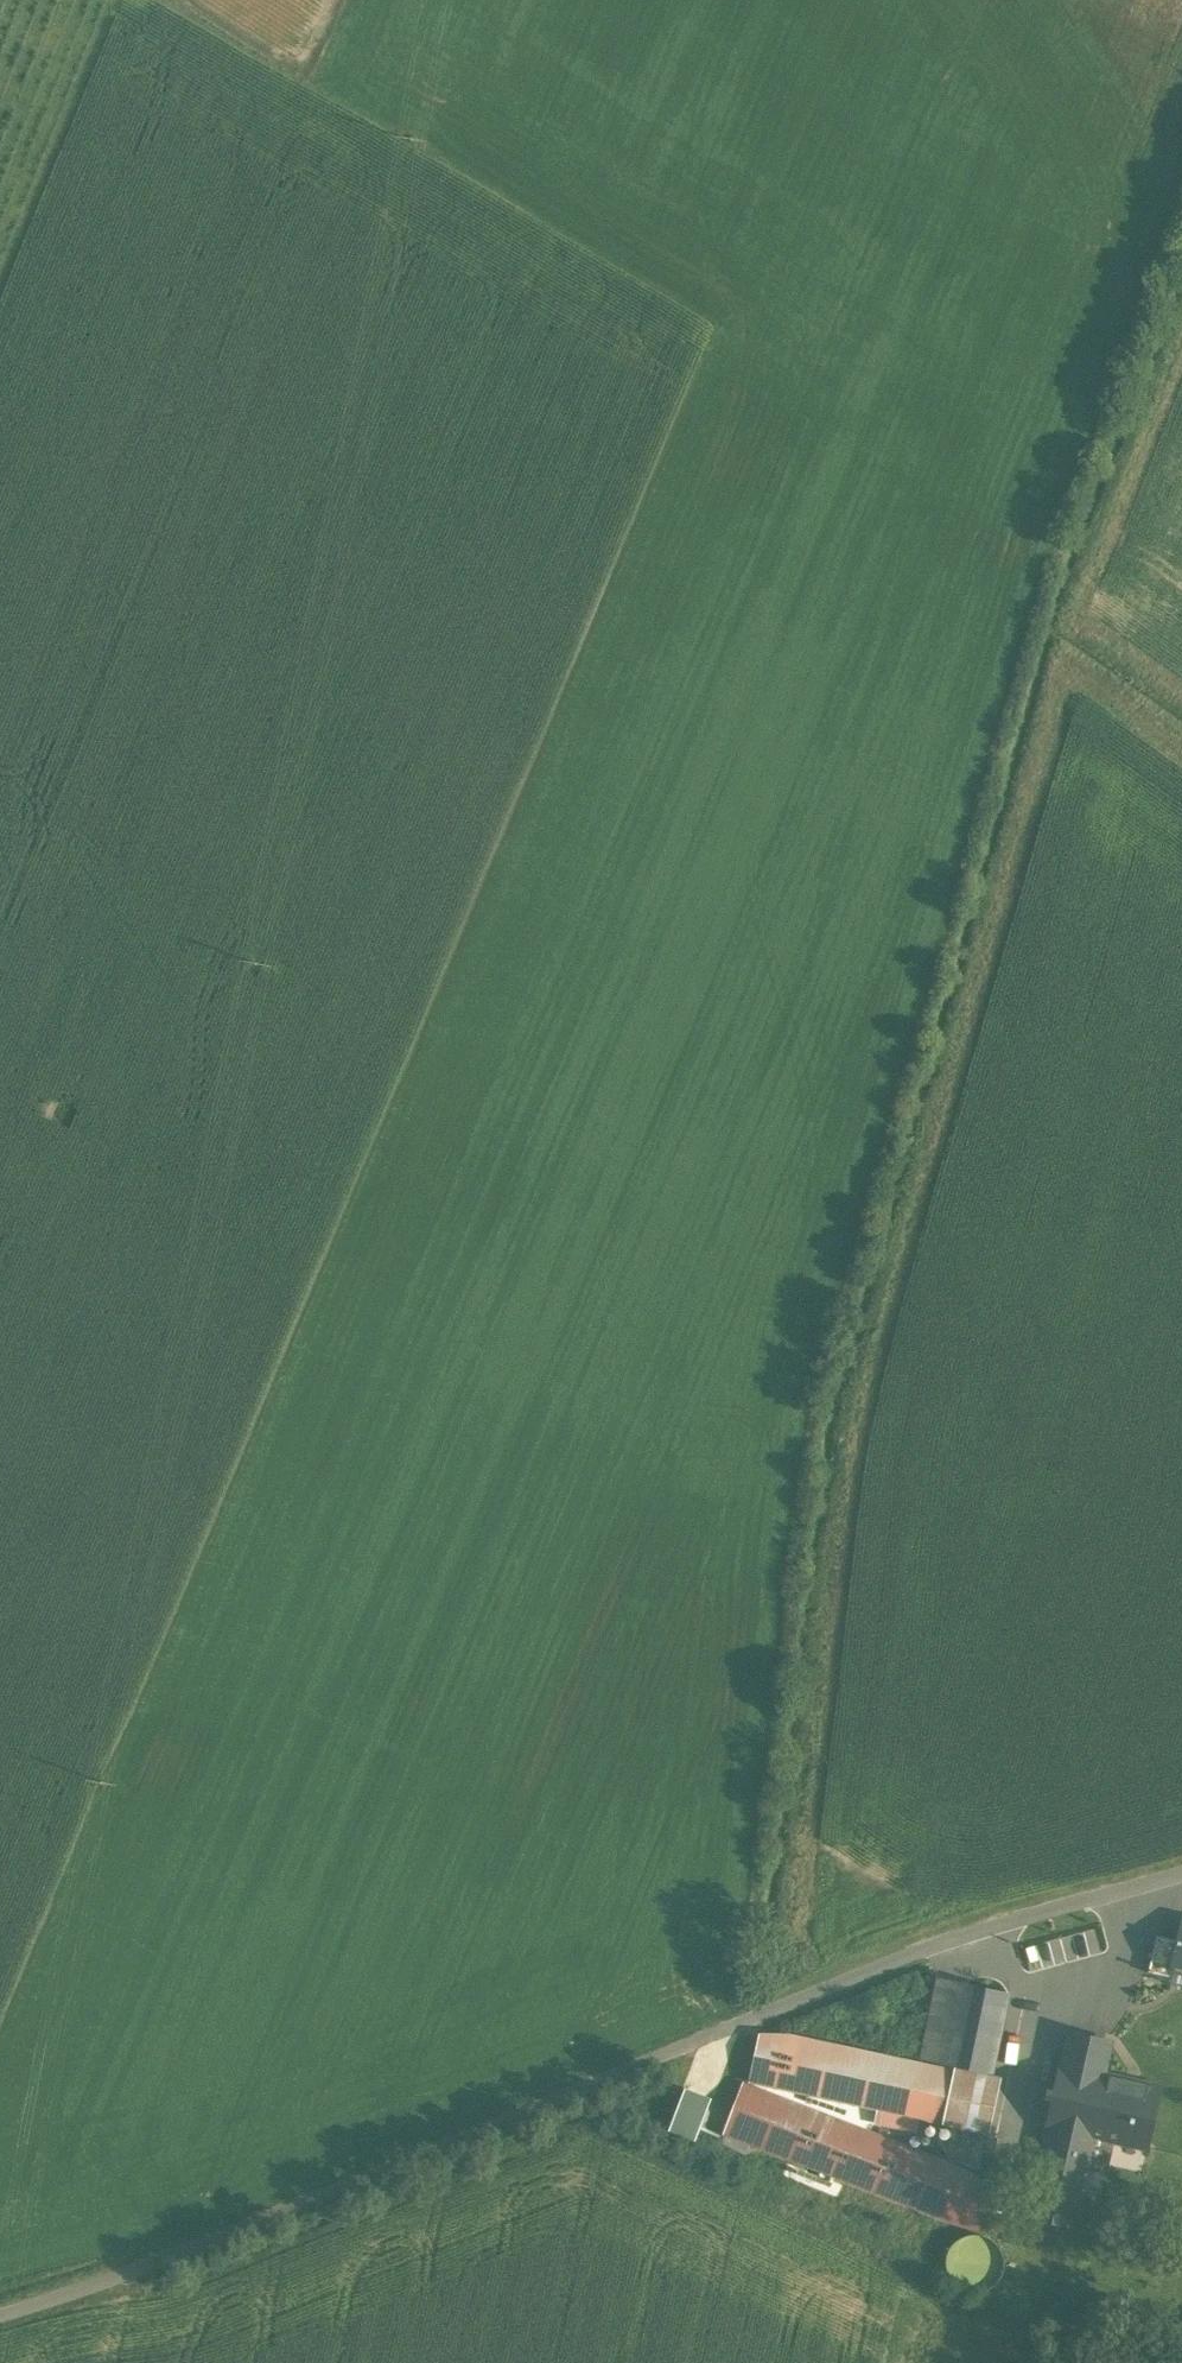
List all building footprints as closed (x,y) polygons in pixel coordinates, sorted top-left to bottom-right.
[(1177,1940),(1173,1962),(1174,1962),(1181,1964),(1181,1920),(1177,1940)] [(1173,1962),(1177,1940),(1156,1935),(1148,1972),(1171,1978),(1174,1962),(1173,1962)] [(1009,1993),(939,1978),(923,2059),(954,2066),(992,2074),(1009,1993)] [(1062,2063),(1105,2073),(1112,2042),(1069,2032),(1062,2063)] [(790,2035),(760,2035),(750,2080),(877,2108),(875,2120),(916,2129),(918,2117),(942,2122),(946,2123),(957,2071),(953,2070),(790,2035)] [(1105,2073),(1062,2063),(1048,2123),(1096,2134),(1090,2160),(1109,2164),(1113,2145),(1109,2144),(1110,2139),(1147,2147),(1161,2086),(1105,2073)] [(942,2124),(961,2128),(963,2116),(987,2121),(985,2133),(989,2134),(1001,2075),(992,2074),(954,2066),(953,2070),(957,2071),(946,2123),(942,2122),(942,2124)] [(955,2166),(744,2084),(725,2132),(978,2230),(994,2186),(1000,2153),(982,2150),(979,2169),(955,2166)] [(711,2098),(685,2088),(670,2128),(696,2138),(711,2098)] [(955,2166),(979,2169),(982,2150),(985,2133),(987,2121),(963,2116),(961,2128),(955,2166)] [(1096,2134),(1048,2123),(1035,2182),(1067,2190),(1083,2193),(1088,2171),(1090,2160),(1096,2134)] [(1100,2173),(1088,2171),(1083,2193),(1095,2196),(1100,2173)] [(1060,2222),(1067,2190),(1035,2182),(1028,2215),(1060,2222)] [(997,2247),(991,2241),(983,2236),(974,2235),(965,2237),(957,2241),(951,2248),(948,2257),(947,2266),(949,2274),(955,2282),(962,2287),(971,2290),(980,2290),(988,2287),(995,2281),(1000,2273),(1002,2264),(1001,2255),(997,2247)]
